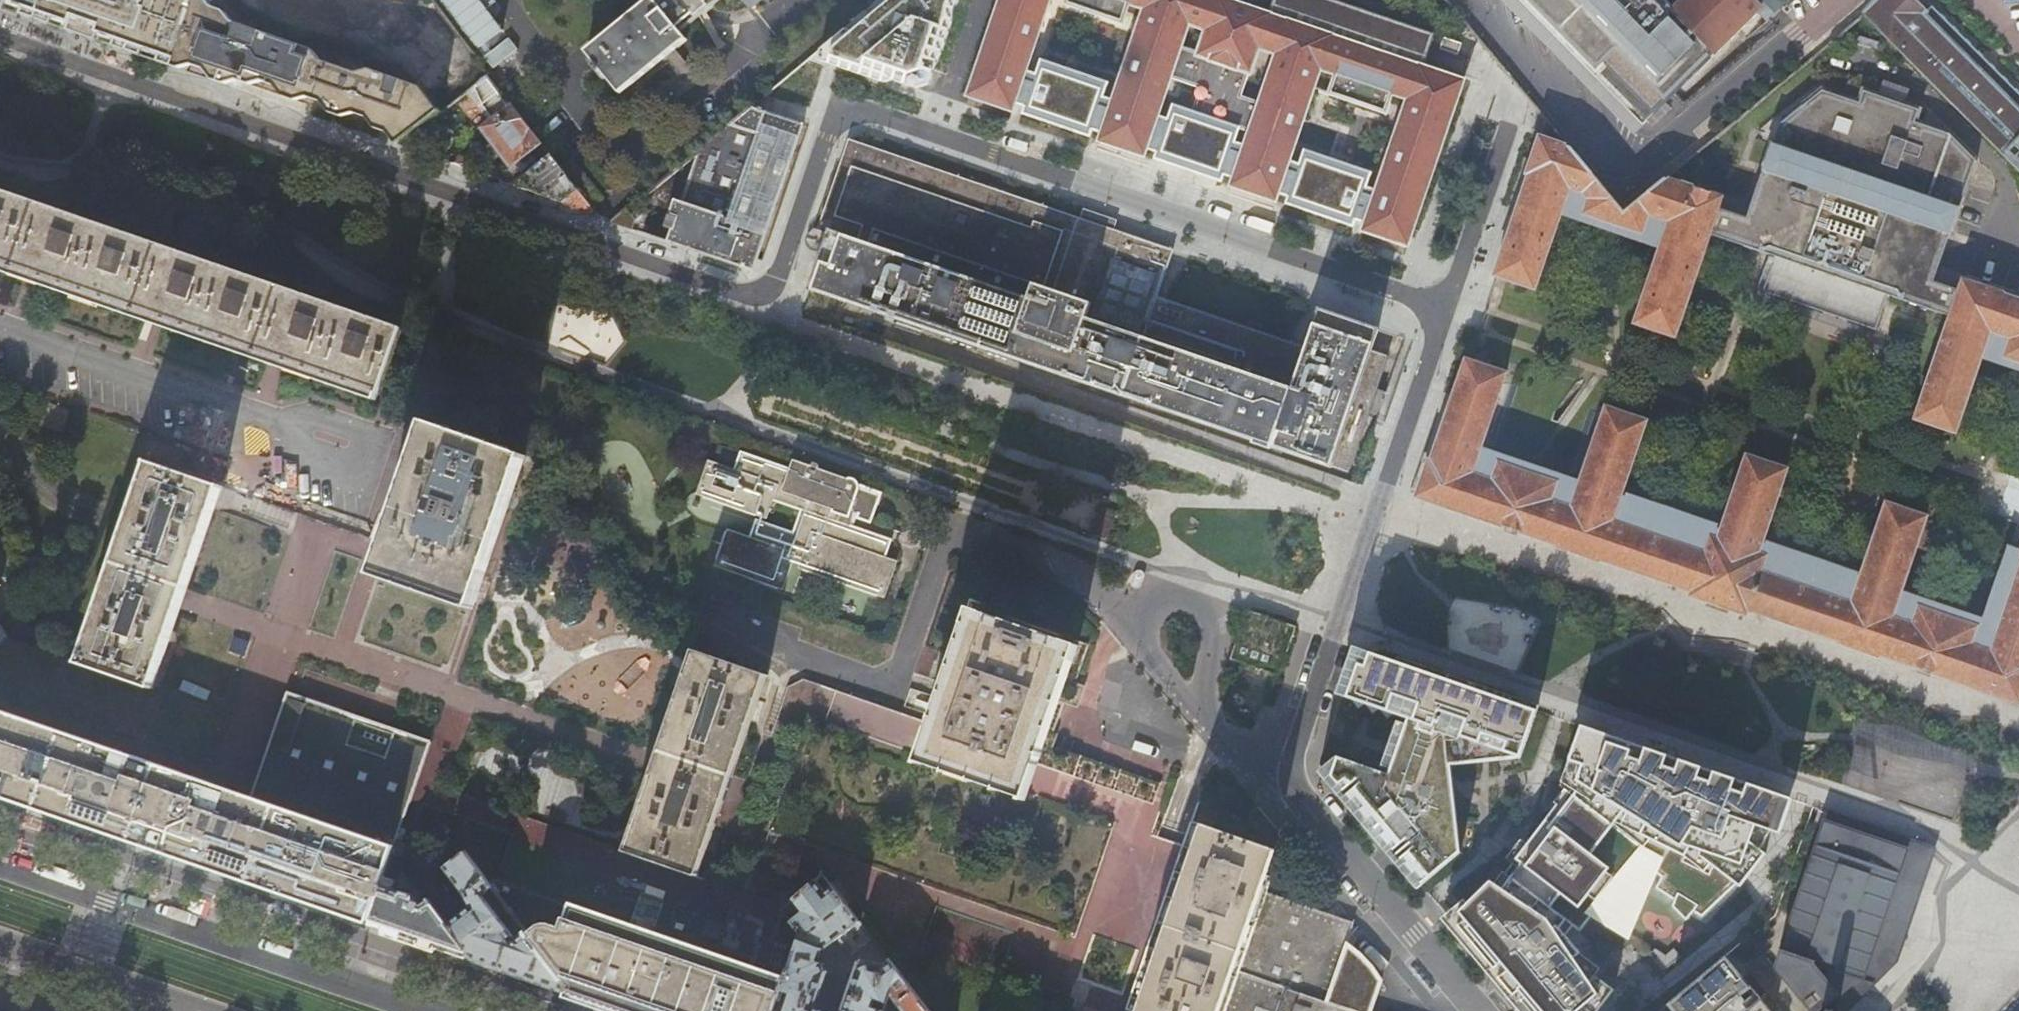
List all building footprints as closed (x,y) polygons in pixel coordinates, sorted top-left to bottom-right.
[(87,20),(89,13),(111,21),(107,32),(106,35),(175,59),(195,0),(28,0),(87,20)] [(175,59),(244,83),(246,76),(391,126),(396,145),(435,113),(436,112),(417,89),(370,72),(357,71),(322,58),(311,50),(261,32),(232,21),(224,11),(212,7),(207,0),(195,0),(175,59)] [(515,48),(479,0),(430,0),(465,48),(471,43),(489,67),(515,48)] [(652,0),(649,0),(608,33),(586,52),(596,65),(592,68),(598,74),(601,71),(620,93),(675,49),(686,40),(675,27),(652,0)] [(708,0),(652,0),(675,27),(708,0)] [(1235,179),(1233,185),(1276,200),(1278,193),(1287,196),(1285,203),(1353,226),(1355,219),(1365,223),(1362,229),(1406,244),(1461,79),(1420,65),(1432,32),(1337,0),(1270,0),(1266,12),(1260,10),(1263,0),(1067,0),(1066,1),(1122,21),(1129,2),(1145,8),(1114,99),(1103,95),(1107,82),(1042,58),(1037,71),(1026,68),(1049,0),(1000,0),(968,94),(1012,109),(1014,102),(1024,106),(1021,112),(1090,136),(1092,129),(1102,132),(1100,139),(1144,154),(1147,148),(1156,151),(1154,157),(1223,182),(1225,175),(1235,179)] [(1649,120),(1718,56),(1716,54),(1764,10),(1754,0),(1530,0),(1649,120)] [(1764,10),(1771,3),(1774,0),(1754,0),(1764,10)] [(1864,13),(2018,168),(2018,92),(1936,9),(1932,5),(1924,12),(1911,0),(1876,0),(1875,1),(1875,3),(1864,13)] [(1459,42),(1441,36),(1437,47),(1455,53),(1459,42)] [(476,83),(490,103),(503,94),(488,74),(476,83)] [(1768,163),(1766,168),(1761,166),(1744,214),(1718,206),(1710,234),(1775,255),(1764,290),(1877,327),(1888,292),(1947,312),(1955,289),(1933,281),(1949,232),(1944,231),(1946,226),(1951,228),(1961,199),(1966,184),(1974,161),(1974,159),(1976,157),(1949,131),(1916,119),(1917,116),(1914,115),(1917,106),(1860,86),(1856,98),(1820,86),(1776,122),(1762,162),(1768,163)] [(499,153),(509,167),(540,143),(510,104),(479,127),(489,140),(499,153)] [(667,241),(753,270),(803,124),(753,107),(731,126),(758,134),(729,218),(674,199),(669,214),(665,226),(671,228),(667,241)] [(446,126),(435,113),(396,145),(420,153),(446,126)] [(1710,234),(1718,206),(1722,196),(1682,183),(1682,184),(1662,177),(1622,210),(1613,198),(1544,117),(1526,172),(1528,173),(1494,274),(1535,288),(1563,205),(1584,212),(1584,213),(1642,233),(1643,232),(1664,239),(1636,322),(1675,336),(1710,234)] [(1331,467),(1348,472),(1388,356),(1371,350),(1378,329),(1319,309),(1306,347),(1157,298),(1173,250),(849,139),(830,197),(819,228),(830,232),(810,290),(1331,468),(1331,467)] [(454,165),(460,167),(465,156),(458,154),(454,165)] [(515,187),(592,213),(549,155),(517,182),(515,187)] [(563,166),(593,206),(602,200),(571,159),(563,166)] [(379,394),(391,361),(402,328),(0,189),(0,263),(379,394)] [(630,229),(632,229),(635,219),(621,214),(611,222),(630,229)] [(1961,284),(1950,314),(1915,418),(1954,432),(1983,349),(2003,356),(2003,358),(2018,363),(2018,302),(1961,284)] [(1693,591),(1711,539),(1698,535),(1700,529),(1632,505),(1631,508),(1618,504),(1647,421),(1607,407),(1578,490),(1499,463),(1499,465),(1477,458),(1506,374),(1466,360),(1432,461),(1430,460),(1419,491),(1423,499),(1559,545),(1558,547),(1598,560),(1599,559),(1693,591)] [(378,533),(476,567),(529,414),(431,380),(417,419),(384,516),(378,533)] [(63,433),(71,410),(47,401),(39,425),(63,433)] [(850,510),(858,489),(858,486),(858,484),(857,483),(857,481),(855,480),(853,479),(851,478),(849,478),(847,479),(845,480),(794,461),(791,469),(741,452),(734,471),(709,463),(699,492),(765,515),(771,499),(801,509),(793,533),(756,520),(749,539),(729,532),(717,564),(782,587),(792,555),(804,559),(802,566),(883,595),(894,562),(884,559),(891,540),(846,524),(838,521),(840,515),(842,515),(844,515),(846,515),(848,514),(849,512),(850,510)] [(1711,539),(1693,591),(1691,598),(1746,616),(1748,611),(1839,642),(1878,656),(1879,654),(2015,700),(2018,698),(2018,572),(1992,651),(1971,644),(1977,626),(1898,599),(1926,517),(1886,503),(1860,583),(1779,555),(1778,561),(1758,554),(1788,470),(1748,456),(1719,540),(1712,537),(1711,539)] [(79,663),(152,687),(178,612),(187,588),(222,486),(149,462),(79,663)] [(881,493),(858,486),(858,489),(850,510),(858,512),(856,517),(870,522),(881,493)] [(973,780),(1030,799),(1037,779),(1084,643),(968,603),(946,666),(951,667),(925,740),(918,761),(973,780)] [(1230,658),(1279,675),(1296,627),(1247,610),(1230,658)] [(9,636),(0,624),(0,642),(9,636)] [(626,851),(698,876),(730,785),(768,675),(695,650),(660,751),(657,760),(652,775),(626,851)] [(1390,719),(1397,714),(1412,719),(1393,776),(1341,758),(1332,776),(1372,824),(1370,826),(1376,833),(1378,832),(1386,841),(1385,842),(1400,860),(1401,859),(1422,884),(1461,851),(1435,766),(1481,752),(1521,757),(1537,711),(1363,650),(1347,697),(1361,708),(1367,704),(1370,705),(1376,713),(1382,709),(1384,710),(1390,719)] [(369,923),(393,852),(394,846),(430,742),(287,692),(251,797),(247,795),(206,781),(0,710),(0,796),(16,801),(86,825),(149,847),(180,858),(213,869),(220,872),(278,892),(343,914),(369,923)] [(1565,774),(1575,783),(1572,789),(1569,792),(1566,797),(1564,796),(1495,885),(1490,881),(1450,920),(1526,1010),(1579,1010),(1583,1008),(1597,1006),(1618,981),(1591,969),(1581,971),(1580,946),(1589,942),(1579,921),(1592,915),(1592,910),(1593,905),(1610,911),(1619,885),(1613,883),(1660,842),(1675,842),(1673,852),(1657,871),(1667,879),(1659,888),(1676,903),(1673,908),(1686,921),(1694,913),(1703,917),(1737,884),(1748,870),(1751,873),(1765,854),(1759,849),(1762,845),(1768,829),(1772,830),(1784,796),(1582,726),(1565,774)] [(1935,849),(1828,813),(1775,967),(1812,1010),(1817,1010),(1828,1001),(1839,1010),(1847,1010),(1896,961),(1935,849)] [(1137,1010),(1219,1010),(1275,849),(1202,824),(1169,922),(1137,1010)] [(468,910),(449,924),(474,959),(506,970),(510,972),(566,991),(567,991),(569,987),(489,882),(461,846),(454,850),(461,858),(446,869),(469,899),(468,910)] [(393,852),(369,923),(396,932),(465,956),(474,959),(449,924),(430,900),(424,905),(417,903),(417,902),(413,897),(403,893),(402,895),(394,892),(398,878),(407,871),(393,852)] [(415,881),(423,891),(432,884),(424,874),(415,881)] [(489,882),(569,987),(567,991),(586,998),(624,1010),(774,1010),(784,981),(725,961),(570,907),(573,902),(498,876),(489,882)] [(824,1009),(816,1007),(828,971),(824,962),(823,963),(817,961),(821,949),(823,949),(861,921),(833,886),(827,891),(820,880),(795,898),(804,909),(791,919),(801,931),(798,941),(784,981),(774,1010),(823,1010),(824,1009)] [(1262,890),(1219,1010),(1226,1010),(1267,892),(1262,890)] [(1267,892),(1226,1010),(1354,1010),(1327,1001),(1348,939),(1353,923),(1317,910),(1267,892)] [(1348,939),(1327,1001),(1354,1010),(1371,1010),(1379,982),(1375,964),(1362,952),(1348,939)] [(1663,971),(1682,959),(1676,950),(1666,956),(1658,948),(1651,953),(1663,971)] [(1726,957),(1667,1005),(1672,1010),(1771,1010),(1726,957)] [(891,994),(899,970),(889,958),(883,964),(870,960),(869,965),(858,961),(840,1010),(885,1010),(891,994)] [(891,994),(904,1010),(931,1010),(899,970),(891,994)] [(566,991),(510,972),(508,978),(564,997),(566,991)]
